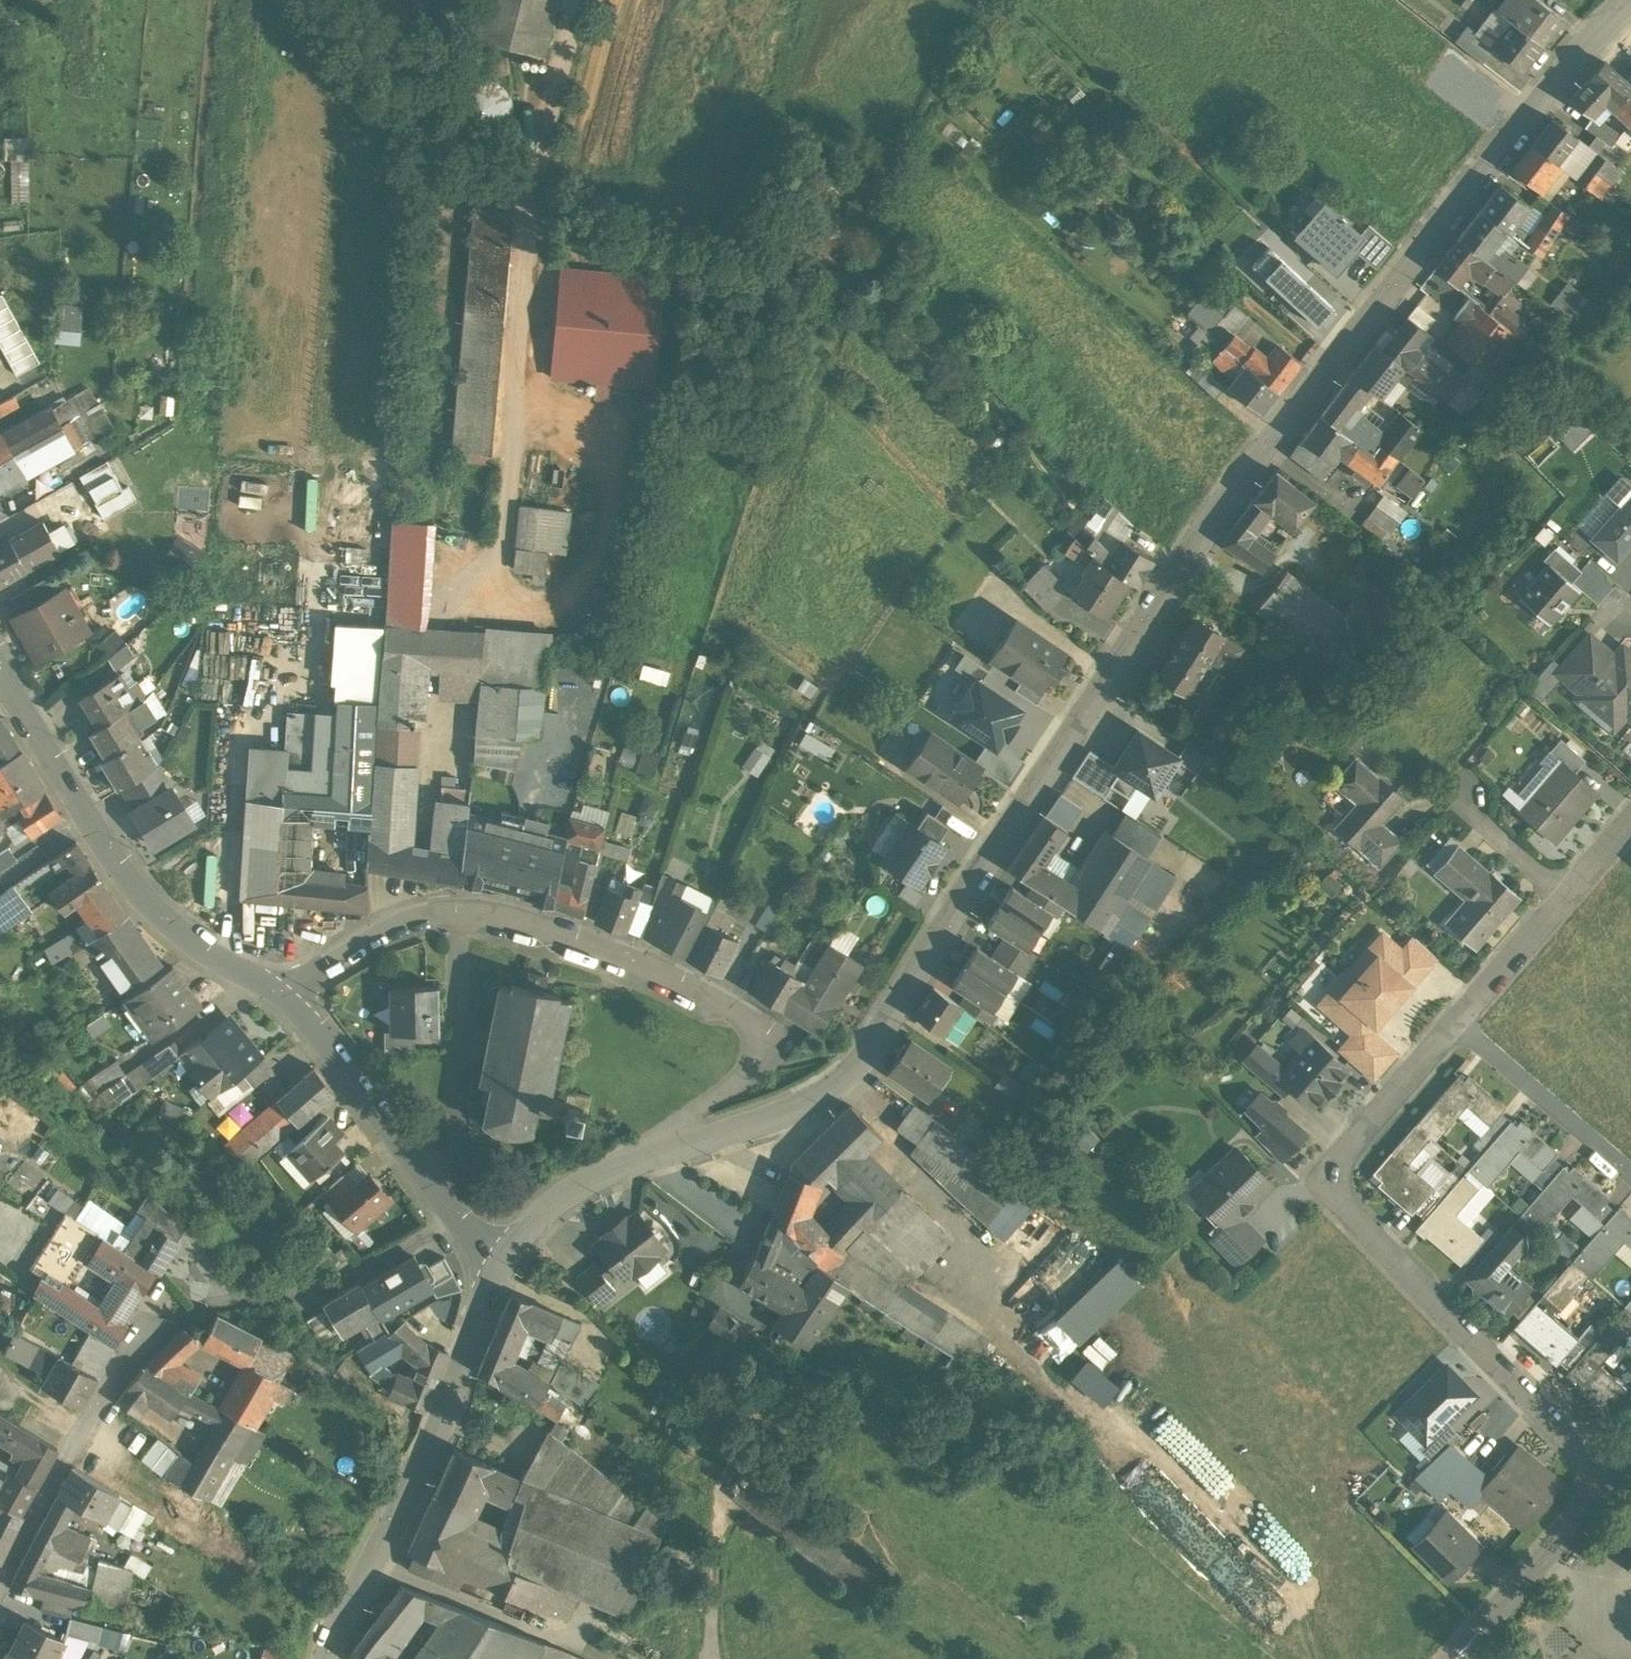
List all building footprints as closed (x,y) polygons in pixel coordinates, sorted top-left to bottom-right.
[(471,38),(545,57),(559,0),(481,0),(471,38)] [(1539,0),(1511,0),(1500,14),(1512,23),(1514,20),(1543,43),(1562,18),(1539,0)] [(1543,43),(1514,20),(1512,23),(1502,36),(1490,26),(1480,38),(1493,48),(1492,48),(1522,71),(1543,43)] [(514,72),(514,68),(513,65),(511,62),(508,60),(505,59),(501,60),(498,62),(496,65),(495,69),(496,72),(498,75),(501,77),(505,78),(508,77),(512,75),(514,72)] [(1604,62),(1568,101),(1591,118),(1593,116),(1602,106),(1606,109),(1615,100),(1629,112),(1630,110),(1630,86),(1625,81),(1604,62)] [(497,116),(498,110),(496,104),(493,99),(488,96),(482,95),(476,96),(471,99),(467,105),(466,111),(468,117),(471,122),(476,125),(482,126),(488,125),(493,121),(497,116)] [(1620,136),(1593,116),(1591,118),(1584,127),(1612,147),(1615,143),(1614,143),(1620,136)] [(1576,137),(1553,119),(1532,144),(1560,167),(1570,153),(1566,150),(1576,137)] [(1614,143),(1615,143),(1627,152),(1630,148),(1630,124),(1620,136),(1614,143)] [(27,140),(3,140),(3,161),(28,159),(27,140)] [(1560,167),(1532,144),(1511,170),(1540,193),(1560,167)] [(1623,174),(1598,154),(1577,180),(1602,200),(1623,174)] [(1530,207),(1500,185),(1480,210),(1506,230),(1510,233),(1516,225),(1530,207)] [(475,191),(452,452),(486,455),(510,194),(475,191)] [(1341,219),(1323,203),(1295,236),(1333,269),(1352,246),(1361,236),(1360,235),(1344,221),(1345,219),(1342,217),(1341,219)] [(1553,207),(1532,236),(1526,245),(1537,253),(1540,255),(1569,215),(1553,207)] [(1506,230),(1480,210),(1458,238),(1504,273),(1511,265),(1491,250),(1506,230)] [(1393,246),(1369,225),(1360,235),(1361,236),(1352,246),(1356,249),(1355,250),(1376,268),(1393,246)] [(1532,236),(1516,225),(1510,233),(1526,245),(1532,236)] [(1504,273),(1458,238),(1435,268),(1453,284),(1469,271),(1497,292),(1503,297),(1515,281),(1504,273)] [(146,280),(146,246),(128,245),(128,280),(146,280)] [(1537,253),(1526,245),(1511,265),(1522,273),(1528,264),(1537,253)] [(1251,267),(1316,327),(1333,309),(1268,249),(1251,267)] [(1537,253),(1528,264),(1538,276),(1549,262),(1540,255),(1537,253)] [(1337,307),(1345,298),(1303,259),(1295,267),(1337,307)] [(1522,273),(1511,265),(1504,273),(1515,281),(1522,273)] [(1453,284),(1435,268),(1419,289),(1465,324),(1479,307),(1471,300),(1453,284)] [(656,389),(665,278),(562,270),(553,381),(656,389)] [(1553,304),(1576,320),(1591,298),(1568,282),(1553,304)] [(1497,292),(1484,310),(1494,318),(1507,300),(1503,297),(1497,292)] [(18,375),(39,363),(1,296),(0,297),(0,344),(18,375)] [(64,303),(63,343),(82,344),(84,303),(64,303)] [(1215,320),(1196,304),(1187,314),(1205,331),(1215,320)] [(1261,330),(1232,307),(1210,335),(1213,337),(1222,346),(1231,334),(1239,340),(1244,333),(1253,340),(1261,330)] [(1484,310),(1479,307),(1465,324),(1449,346),(1485,374),(1516,335),(1494,318),(1484,310)] [(1408,318),(1382,350),(1405,369),(1433,391),(1447,402),(1454,392),(1461,384),(1414,347),(1426,332),(1408,318)] [(1278,345),(1265,361),(1239,340),(1231,334),(1222,346),(1224,348),(1246,368),(1277,392),(1300,362),(1278,345)] [(1213,337),(1183,370),(1191,377),(1210,356),(1214,359),(1224,348),(1222,346),(1213,337)] [(1382,350),(1376,345),(1352,376),(1369,389),(1382,398),(1398,378),(1405,369),(1382,350)] [(1246,368),(1224,348),(1214,359),(1230,373),(1237,372),(1240,375),(1246,368)] [(1277,392),(1246,368),(1240,375),(1229,389),(1260,414),(1277,392)] [(1433,391),(1405,369),(1398,378),(1426,400),(1433,391)] [(1352,376),(1320,417),(1358,445),(1372,456),(1380,446),(1387,437),(1358,415),(1361,411),(1356,407),(1369,389),(1352,376)] [(1461,398),(1454,392),(1447,402),(1454,407),(1461,398)] [(0,405),(0,416),(19,406),(13,397),(0,405)] [(0,438),(0,460),(12,453),(60,425),(51,408),(0,438)] [(1387,437),(1380,446),(1398,459),(1422,428),(1403,414),(1387,437)] [(60,425),(12,453),(25,476),(86,441),(74,417),(60,425)] [(1358,445),(1320,417),(1290,456),(1320,480),(1344,448),(1351,454),(1358,445)] [(1380,446),(1372,456),(1358,445),(1351,454),(1349,463),(1357,468),(1353,474),(1368,485),(1372,479),(1379,485),(1394,465),(1398,459),(1380,446)] [(0,460),(0,491),(25,476),(12,453),(0,460)] [(1407,466),(1398,459),(1394,465),(1403,472),(1407,466)] [(102,460),(79,474),(106,518),(136,500),(127,484),(120,488),(102,460)] [(1410,470),(1397,486),(1411,498),(1424,482),(1410,470)] [(1314,503),(1276,473),(1247,511),(1260,522),(1268,511),(1271,514),(1274,511),(1295,527),(1314,503)] [(1630,498),(1630,490),(1619,479),(1579,525),(1594,539),(1630,498)] [(1097,491),(1070,534),(1075,538),(1085,548),(1092,537),(1098,542),(1117,511),(1097,491)] [(1391,535),(1408,512),(1385,496),(1369,519),(1391,535)] [(1594,539),(1616,558),(1630,541),(1630,498),(1594,539)] [(570,512),(520,506),(513,569),(534,571),(533,579),(544,580),(548,552),(565,554),(570,512)] [(1247,511),(1237,524),(1224,544),(1250,562),(1249,563),(1263,572),(1273,555),(1250,537),(1260,522),(1247,511)] [(385,626),(426,629),(433,525),(393,522),(385,626)] [(43,523),(10,542),(26,570),(59,551),(43,523)] [(1122,542),(1113,556),(1098,542),(1092,537),(1085,548),(1104,567),(1129,582),(1137,587),(1153,561),(1122,542)] [(1129,582),(1104,567),(1085,548),(1075,538),(1065,554),(1086,568),(1082,574),(1087,577),(1073,598),(1105,619),(1129,582)] [(0,547),(0,585),(26,570),(10,542),(0,547)] [(315,559),(331,560),(331,557),(354,558),(354,546),(316,545),(315,559)] [(1580,571),(1553,547),(1542,560),(1546,564),(1548,563),(1570,583),(1580,571)] [(1570,583),(1548,563),(1546,564),(1535,577),(1537,579),(1532,585),(1530,583),(1517,597),(1547,624),(1560,610),(1558,608),(1562,602),(1565,604),(1578,590),(1570,583)] [(1046,566),(1023,588),(1045,611),(1068,588),(1046,566)] [(1343,615),(1287,573),(1257,612),(1338,674),(1383,616),(1358,596),(1343,615)] [(1396,598),(1371,579),(1358,596),(1383,616),(1396,598)] [(44,580),(10,599),(20,616),(54,597),(44,580)] [(54,597),(20,616),(28,629),(22,632),(32,650),(39,646),(45,655),(79,635),(71,620),(75,618),(74,616),(78,614),(64,591),(54,597)] [(1227,637),(1197,617),(1178,647),(1206,666),(1217,649),(1235,662),(1243,649),(1226,638),(1227,637)] [(1063,653),(1016,622),(992,658),(1023,679),(1039,690),(1040,689),(1047,677),(1053,681),(1061,669),(1055,665),(1063,653)] [(384,627),(345,625),(338,702),(375,704),(384,627)] [(426,629),(385,626),(382,669),(420,672),(480,676),(484,633),(426,629)] [(551,638),(484,632),(484,633),(480,676),(481,676),(480,683),(545,688),(551,638)] [(1622,648),(1614,658),(1589,637),(1561,669),(1557,673),(1558,674),(1606,715),(1622,696),(1630,704),(1630,656),(1622,648)] [(126,643),(108,659),(115,672),(134,656),(126,643)] [(1206,666),(1178,647),(1158,678),(1186,696),(1187,696),(1204,707),(1213,694),(1195,683),(1206,666)] [(977,681),(981,684),(988,673),(962,655),(955,666),(977,681)] [(1551,660),(1525,689),(1536,698),(1558,674),(1557,673),(1561,669),(1551,660)] [(642,679),(668,685),(670,672),(645,666),(642,679)] [(420,672),(382,669),(378,725),(416,727),(420,672)] [(119,676),(81,698),(98,727),(136,705),(119,676)] [(1039,690),(1023,679),(1015,691),(1036,705),(1045,692),(1040,689),(1039,690)] [(1012,722),(1020,710),(981,684),(977,681),(971,689),(968,687),(957,704),(961,706),(952,718),(989,742),(995,747),(997,744),(1004,734),(1006,736),(1014,724),(1012,722)] [(545,688),(480,683),(476,733),(522,737),(537,739),(545,688)] [(98,727),(90,732),(107,759),(140,739),(134,728),(153,716),(144,700),(136,705),(98,727)] [(375,704),(338,702),(337,719),(333,773),(285,770),(283,803),(279,867),(311,870),(315,821),(359,825),(359,822),(368,823),(375,704)] [(337,719),(288,716),(286,764),(285,770),(333,773),(337,719)] [(2,720),(0,721),(0,763),(21,751),(2,720)] [(1179,759),(1139,732),(1115,768),(1114,769),(1139,785),(1154,796),(1177,762),(1179,759)] [(522,737),(476,733),(473,761),(514,770),(522,737)] [(972,764),(932,737),(910,769),(958,802),(980,769),(972,764)] [(107,759),(102,762),(120,794),(124,792),(159,769),(157,766),(148,751),(143,755),(136,743),(141,740),(140,739),(107,759)] [(1586,761),(1561,739),(1549,753),(1560,763),(1574,774),(1586,761)] [(989,742),(980,752),(1016,776),(1026,762),(997,744),(995,747),(989,742)] [(1177,762),(1198,776),(1209,760),(1187,746),(1179,759),(1177,762)] [(755,748),(744,768),(760,777),(771,757),(755,748)] [(642,750),(635,769),(654,776),(660,756),(642,750)] [(21,751),(0,763),(0,815),(2,818),(13,811),(28,801),(29,803),(46,793),(21,751)] [(1115,768),(1090,751),(1072,778),(1105,799),(1112,788),(1129,800),(1139,785),(1114,769),(1115,768)] [(1008,788),(1016,776),(980,752),(972,764),(980,769),(1008,788)] [(1402,797),(1355,756),(1334,780),(1336,781),(1339,781),(1344,786),(1346,784),(1360,797),(1336,825),(1368,853),(1390,829),(1380,821),(1402,797)] [(286,764),(249,761),(247,800),(283,803),(285,770),(286,764)] [(1560,763),(1520,808),(1538,824),(1542,820),(1558,834),(1595,794),(1574,774),(1560,763)] [(414,767),(375,764),(371,822),(369,832),(369,850),(368,868),(402,873),(405,851),(407,824),(409,822),(414,767)] [(159,769),(124,792),(136,811),(171,789),(159,769)] [(136,811),(133,814),(155,848),(189,826),(180,812),(184,810),(171,789),(136,811)] [(469,791),(442,789),(441,801),(468,804),(469,791)] [(46,793),(29,803),(28,801),(13,811),(29,837),(61,817),(46,793)] [(1081,810),(1060,795),(1045,816),(1067,831),(1081,810)] [(283,803),(247,800),(243,863),(279,867),(283,803)] [(468,804),(441,801),(434,856),(462,861),(467,814),(468,804)] [(566,840),(544,834),(547,824),(525,818),(523,829),(467,814),(462,860),(466,862),(464,876),(553,900),(555,890),(566,840)] [(927,814),(917,829),(939,843),(949,828),(927,814)] [(1045,816),(1009,870),(1024,881),(1025,880),(1034,886),(1065,906),(1076,889),(1042,866),(1052,852),(1067,831),(1045,816)] [(604,829),(571,820),(566,838),(566,840),(599,849),(604,829)] [(368,823),(359,822),(359,825),(358,850),(369,850),(369,832),(371,822),(368,823)] [(917,829),(909,824),(883,865),(919,888),(946,847),(939,843),(917,829)] [(1390,829),(1368,853),(1379,863),(1401,839),(1390,829)] [(1076,889),(1065,906),(1106,933),(1114,922),(1118,916),(1112,913),(1147,859),(1111,835),(1086,875),(1076,889)] [(76,843),(51,861),(58,871),(69,864),(83,854),(76,843)] [(1457,845),(1435,871),(1446,881),(1468,854),(1457,845)] [(0,855),(0,872),(18,860),(10,848),(0,855)] [(434,856),(426,854),(405,851),(402,873),(461,883),(464,861),(462,861),(434,856)] [(1052,852),(1042,866),(1076,889),(1086,875),(1052,852)] [(94,869),(83,854),(69,864),(78,876),(52,897),(64,914),(77,904),(104,885),(94,869)] [(1519,897),(1468,854),(1446,881),(1475,906),(1455,929),(1476,947),(1519,897)] [(1176,877),(1147,859),(1112,913),(1118,916),(1114,922),(1138,937),(1176,877)] [(51,861),(13,887),(20,896),(58,871),(51,861)] [(581,862),(573,894),(555,890),(553,900),(552,907),(583,918),(595,865),(581,862)] [(279,867),(243,863),(241,899),(276,903),(279,867)] [(311,870),(279,867),(276,903),(343,909),(345,884),(345,880),(343,876),(337,873),(311,870)] [(683,887),(662,876),(650,909),(666,918),(676,899),(677,899),(683,887)] [(640,891),(612,880),(608,890),(607,889),(594,923),(626,934),(638,901),(637,900),(640,891)] [(368,886),(345,884),(343,909),(369,912),(368,886)] [(759,902),(725,884),(709,916),(704,926),(715,931),(725,912),(747,924),(759,902)] [(104,885),(77,904),(86,918),(113,899),(104,885)] [(1065,906),(1034,886),(1027,897),(1052,914),(1052,915),(1056,919),(1065,906)] [(0,896),(0,936),(10,929),(11,928),(27,916),(32,912),(20,896),(13,887),(0,896)] [(1027,897),(1012,887),(999,906),(1040,933),(1052,915),(1052,914),(1027,897)] [(113,899),(86,918),(89,922),(78,929),(79,930),(61,942),(69,955),(126,918),(113,899)] [(677,899),(676,899),(666,918),(654,941),(687,958),(704,926),(709,916),(677,899)] [(779,913),(769,906),(755,927),(766,934),(779,913)] [(1040,933),(999,906),(987,924),(1006,937),(1028,951),(1028,950),(1040,933)] [(11,928),(10,929),(21,944),(39,931),(27,916),(11,928)] [(165,973),(126,918),(69,955),(79,970),(96,958),(124,1002),(165,973)] [(715,931),(704,926),(687,958),(687,960),(720,977),(738,943),(715,931)] [(1382,933),(1351,968),(1392,1004),(1422,969),(1402,951),(1382,933)] [(1028,951),(1006,937),(999,947),(1029,968),(1037,956),(1028,950),(1028,951)] [(1415,937),(1402,951),(1422,969),(1435,955),(1415,937)] [(811,943),(800,961),(813,969),(824,951),(811,943)] [(828,946),(786,1015),(818,1035),(859,966),(828,946)] [(1029,968),(999,947),(992,958),(1017,975),(1017,976),(1021,979),(1029,968)] [(992,958),(977,948),(964,967),(1005,994),(1017,976),(1017,975),(992,958)] [(788,965),(774,957),(770,962),(758,980),(761,982),(753,995),(784,1013),(803,983),(784,971),(788,965)] [(1005,994),(964,967),(952,985),(967,995),(993,1012),(993,1011),(1005,994)] [(124,1002),(153,1043),(201,1009),(172,968),(165,973),(124,1002)] [(1392,1004),(1351,968),(1329,992),(1339,1001),(1330,1011),(1355,1033),(1361,1038),(1368,1030),(1392,1004)] [(511,984),(510,988),(499,986),(499,987),(495,987),(492,988),(490,991),(489,994),(489,997),(490,1000),(493,1002),(496,1004),(491,1028),(489,1027),(487,1038),(488,1039),(479,1083),(490,1085),(487,1104),(484,1104),(484,1107),(486,1108),(483,1120),(481,1119),(481,1122),(483,1123),(493,1131),(505,1136),(519,1137),(531,1132),(534,1133),(534,1130),(532,1130),(535,1118),(537,1118),(537,1116),(564,1121),(563,1124),(580,1127),(583,1109),(567,1106),(568,1101),(550,1097),(554,1074),(558,1075),(561,1060),(557,1060),(562,1036),(566,1036),(569,1021),(565,1020),(570,1000),(559,998),(560,994),(539,990),(541,982),(531,980),(529,988),(511,984)] [(438,987),(390,988),(390,990),(395,990),(396,1033),(390,1033),(390,1034),(414,1034),(439,1034),(439,1032),(438,1032),(438,989),(438,987)] [(959,1007),(933,989),(913,1016),(942,1037),(962,1009),(959,1007)] [(993,1012),(967,995),(959,1007),(962,1009),(987,1026),(988,1024),(991,1026),(998,1014),(993,1011),(993,1012)] [(249,1047),(227,1021),(202,1041),(201,1040),(183,1055),(192,1066),(187,1071),(212,1102),(240,1078),(263,1060),(264,1059),(252,1044),(249,1047)] [(1355,1033),(1342,1047),(1352,1055),(1371,1033),(1368,1030),(1361,1038),(1355,1033)] [(414,1051),(414,1034),(390,1034),(390,1033),(384,1033),(385,1052),(414,1051)] [(1371,1033),(1352,1055),(1373,1074),(1393,1052),(1371,1033)] [(1285,1068),(1279,1074),(1290,1084),(1312,1103),(1323,1091),(1327,1094),(1338,1081),(1334,1078),(1345,1066),(1312,1037),(1285,1068)] [(950,1069),(910,1041),(888,1072),(929,1100),(950,1069)] [(1285,1068),(1257,1044),(1242,1060),(1281,1095),(1290,1084),(1279,1074),(1285,1068)] [(168,1046),(142,1067),(154,1082),(179,1061),(168,1046)] [(263,1060),(240,1078),(251,1091),(273,1073),(263,1060)] [(1033,1061),(1021,1076),(1035,1087),(1047,1072),(1033,1061)] [(116,1064),(88,1084),(98,1097),(126,1078),(116,1064)] [(126,1078),(98,1097),(109,1113),(154,1082),(142,1067),(126,1078)] [(304,1080),(277,1104),(295,1125),(333,1093),(314,1069),(303,1078),(304,1080)] [(1458,1075),(1415,1125),(1430,1138),(1434,1142),(1467,1105),(1489,1125),(1501,1112),(1504,1108),(1467,1075),(1463,1080),(1458,1075)] [(1003,1076),(998,1087),(1018,1096),(1022,1085),(1003,1076)] [(1273,1099),(1269,1100),(1259,1091),(1245,1106),(1264,1125),(1288,1150),(1304,1131),(1283,1113),(1284,1109),(1273,1099)] [(188,1112),(167,1104),(163,1115),(184,1123),(188,1112)] [(277,1104),(224,1150),(243,1173),(265,1154),(295,1125),(277,1104)] [(851,1107),(793,1164),(789,1174),(810,1182),(816,1169),(836,1189),(868,1156),(867,1155),(883,1139),(851,1107)] [(935,1121),(916,1108),(899,1129),(917,1144),(935,1121)] [(1489,1125),(1485,1130),(1495,1139),(1511,1121),(1501,1112),(1489,1125)] [(969,1115),(954,1136),(955,1136),(975,1151),(990,1131),(969,1115)] [(296,1147),(287,1155),(287,1156),(311,1183),(325,1171),(326,1172),(331,1167),(330,1166),(343,1155),(334,1145),(343,1137),(327,1119),(296,1147)] [(917,1144),(912,1151),(983,1222),(1001,1231),(1026,1201),(955,1136),(954,1136),(935,1121),(917,1144)] [(1495,1139),(1467,1171),(1487,1188),(1519,1151),(1542,1171),(1553,1158),(1557,1153),(1520,1121),(1516,1125),(1511,1121),(1495,1139)] [(1264,1125),(1255,1135),(1279,1160),(1288,1150),(1264,1125)] [(1415,1125),(1372,1173),(1381,1180),(1377,1185),(1411,1215),(1416,1210),(1431,1193),(1435,1188),(1407,1164),(1430,1138),(1415,1125)] [(287,1137),(260,1162),(268,1173),(287,1156),(287,1155),(296,1147),(287,1137)] [(1236,1146),(1207,1174),(1206,1196),(1202,1200),(1225,1224),(1227,1226),(1239,1215),(1271,1183),(1236,1146)] [(903,1192),(868,1156),(836,1189),(850,1203),(829,1225),(853,1245),(867,1231),(903,1192)] [(1542,1171),(1537,1176),(1547,1185),(1563,1167),(1553,1158),(1542,1171)] [(1568,1171),(1563,1167),(1547,1185),(1520,1216),(1539,1233),(1571,1196),(1594,1216),(1606,1203),(1609,1199),(1572,1167),(1568,1171)] [(829,1225),(820,1233),(804,1217),(817,1185),(810,1182),(789,1174),(773,1215),(773,1216),(807,1254),(808,1253),(815,1261),(828,1272),(853,1245),(829,1225)] [(1483,1239),(1456,1215),(1479,1189),(1463,1176),(1441,1201),(1425,1219),(1421,1224),(1429,1231),(1426,1235),(1460,1265),(1479,1243),(1483,1239)] [(344,1177),(323,1196),(333,1207),(353,1190),(352,1189),(354,1187),(344,1177)] [(353,1190),(333,1207),(355,1232),(390,1202),(368,1177),(354,1187),(352,1189),(353,1190)] [(82,1207),(48,1180),(36,1192),(66,1211),(74,1217),(82,1207)] [(903,1192),(867,1231),(911,1273),(946,1234),(903,1192)] [(1431,1193),(1416,1210),(1425,1219),(1441,1201),(1431,1193)] [(187,1225),(148,1195),(136,1210),(145,1218),(147,1216),(166,1228),(165,1231),(178,1239),(187,1225)] [(1594,1216),(1590,1221),(1600,1231),(1616,1212),(1606,1203),(1594,1216)] [(66,1211),(30,1270),(42,1277),(35,1293),(53,1305),(67,1284),(69,1286),(83,1262),(79,1259),(97,1232),(74,1217),(66,1211)] [(1616,1212),(1600,1231),(1573,1262),(1588,1276),(1592,1279),(1625,1242),(1630,1247),(1630,1218),(1625,1213),(1622,1217),(1616,1212)] [(616,1234),(612,1235),(597,1247),(623,1281),(634,1272),(637,1276),(656,1261),(653,1258),(663,1249),(637,1215),(623,1226),(622,1229),(619,1232),(616,1234)] [(1239,1215),(1227,1226),(1225,1224),(1213,1237),(1238,1263),(1262,1239),(1239,1215)] [(166,1228),(147,1216),(145,1218),(124,1249),(138,1259),(145,1264),(145,1262),(157,1270),(160,1271),(178,1239),(165,1231),(166,1228)] [(807,1254),(773,1216),(767,1232),(782,1243),(812,1276),(818,1266),(807,1254)] [(1531,1290),(1504,1266),(1527,1239),(1512,1226),(1489,1252),(1473,1270),(1470,1274),(1478,1282),(1474,1287),(1508,1317),(1511,1313),(1527,1295),(1531,1290)] [(911,1273),(867,1231),(853,1245),(828,1272),(828,1273),(864,1299),(865,1300),(864,1300),(883,1313),(966,1368),(968,1365),(980,1373),(998,1353),(897,1288),(911,1273)] [(124,1249),(97,1232),(79,1259),(83,1262),(114,1282),(99,1305),(69,1286),(67,1284),(53,1305),(59,1309),(58,1310),(90,1332),(112,1346),(128,1324),(124,1321),(133,1307),(122,1300),(129,1289),(121,1285),(138,1259),(124,1249)] [(782,1243),(767,1232),(756,1257),(740,1287),(785,1312),(800,1295),(803,1289),(768,1268),(782,1243)] [(1561,1250),(1572,1259),(1583,1247),(1572,1237),(1561,1250)] [(1479,1243),(1463,1261),(1473,1270),(1489,1252),(1479,1243)] [(413,1258),(362,1290),(377,1313),(380,1319),(382,1321),(431,1291),(433,1289),(423,1272),(413,1258)] [(138,1259),(121,1285),(129,1289),(122,1300),(133,1307),(140,1298),(157,1270),(145,1262),(145,1264),(138,1259)] [(445,1259),(423,1272),(433,1289),(431,1291),(436,1299),(462,1292),(445,1259)] [(1521,1322),(1517,1326),(1525,1333),(1521,1337),(1556,1368),(1576,1345),(1579,1340),(1554,1319),(1576,1294),(1573,1292),(1588,1276),(1573,1262),(1537,1303),(1521,1322)] [(828,1273),(818,1266),(812,1276),(803,1289),(800,1295),(832,1314),(824,1325),(838,1335),(864,1299),(828,1273)] [(615,1293),(596,1268),(579,1282),(598,1306),(615,1293)] [(1057,1328),(1078,1350),(1140,1290),(1118,1268),(1057,1328)] [(362,1290),(359,1285),(323,1307),(340,1334),(362,1320),(377,1313),(362,1290)] [(511,1295),(491,1343),(512,1353),(522,1325),(552,1337),(562,1317),(511,1295)] [(800,1295),(785,1312),(775,1329),(807,1350),(824,1325),(832,1314),(800,1295)] [(1527,1295),(1511,1313),(1521,1322),(1537,1303),(1527,1295)] [(1566,1377),(1574,1384),(1570,1388),(1604,1417),(1624,1395),(1626,1391),(1600,1369),(1630,1333),(1630,1313),(1625,1308),(1586,1354),(1569,1372),(1566,1377)] [(753,1332),(720,1309),(706,1328),(740,1352),(753,1332)] [(317,1348),(340,1334),(326,1312),(303,1326),(317,1348)] [(377,1313),(362,1320),(367,1327),(380,1319),(377,1313)] [(262,1336),(217,1315),(203,1343),(247,1366),(247,1365),(262,1336)] [(580,1325),(562,1317),(552,1337),(571,1344),(580,1325)] [(380,1319),(367,1327),(375,1341),(389,1333),(388,1331),(382,1321),(380,1319)] [(375,1341),(357,1353),(371,1373),(381,1367),(402,1353),(418,1367),(427,1346),(415,1335),(403,1324),(391,1336),(389,1333),(375,1341)] [(185,1331),(175,1340),(189,1351),(200,1340),(185,1331)] [(112,1346),(90,1332),(81,1349),(106,1363),(114,1348),(112,1346)] [(294,1351),(262,1336),(247,1365),(247,1366),(248,1366),(279,1378),(285,1368),(293,1353),(294,1351)] [(175,1340),(145,1367),(186,1396),(188,1392),(190,1393),(196,1381),(198,1376),(181,1367),(176,1363),(189,1351),(175,1340)] [(512,1353),(491,1343),(485,1358),(508,1361),(512,1353)] [(1586,1354),(1576,1345),(1559,1363),(1569,1372),(1586,1354)] [(411,1384),(409,1390),(430,1398),(448,1354),(427,1346),(418,1367),(411,1384)] [(106,1363),(81,1349),(73,1364),(59,1356),(56,1360),(48,1376),(44,1384),(81,1405),(106,1363)] [(56,1360),(37,1350),(29,1366),(48,1376),(56,1360)] [(293,1353),(285,1368),(296,1374),(304,1359),(293,1353)] [(508,1361),(485,1358),(478,1375),(496,1386),(506,1365),(508,1361)] [(1071,1383),(1105,1408),(1120,1388),(1085,1363),(1071,1383)] [(545,1389),(506,1365),(496,1386),(533,1408),(545,1389)] [(294,1389),(279,1378),(248,1366),(232,1392),(259,1408),(249,1425),(256,1431),(274,1402),(283,1407),(294,1389)] [(1476,1395),(1447,1366),(1396,1414),(1425,1444),(1448,1422),(1476,1395)] [(145,1367),(117,1401),(136,1416),(148,1401),(170,1417),(180,1404),(186,1396),(145,1367)] [(389,1375),(381,1367),(371,1373),(384,1386),(391,1389),(396,1378),(389,1375)] [(576,1374),(571,1387),(555,1381),(542,1413),(560,1421),(569,1399),(588,1406),(597,1382),(576,1374)] [(411,1384),(396,1378),(391,1389),(388,1398),(404,1405),(409,1390),(411,1384)] [(259,1408),(232,1392),(230,1396),(219,1390),(212,1403),(249,1425),(259,1408)] [(430,1398),(409,1390),(404,1405),(424,1413),(430,1398)] [(190,1393),(188,1392),(186,1396),(180,1404),(186,1409),(211,1423),(218,1424),(225,1412),(190,1393)] [(1608,1413),(1617,1422),(1630,1406),(1630,1401),(1624,1395),(1608,1413)] [(225,1412),(218,1424),(182,1486),(209,1500),(225,1473),(236,1480),(264,1436),(256,1431),(249,1425),(225,1412)] [(0,1413),(0,1440),(16,1449),(12,1456),(23,1463),(15,1477),(18,1478),(17,1481),(8,1476),(5,1480),(0,1477),(0,1502),(22,1513),(47,1464),(58,1448),(0,1413)] [(1460,1434),(1448,1422),(1425,1444),(1420,1450),(1431,1462),(1450,1444),(1460,1434)] [(548,1433),(521,1480),(522,1481),(513,1500),(523,1504),(509,1549),(496,1591),(566,1620),(577,1596),(628,1617),(667,1522),(548,1433)] [(141,1461),(161,1477),(180,1452),(159,1436),(141,1461)] [(1431,1462),(1415,1477),(1439,1501),(1450,1488),(1471,1505),(1483,1491),(1492,1480),(1450,1444),(1431,1462)] [(455,1450),(427,1511),(463,1528),(482,1486),(490,1467),(455,1450)] [(1492,1480),(1483,1491),(1509,1514),(1508,1516),(1524,1530),(1561,1485),(1544,1471),(1542,1474),(1515,1451),(1492,1480)] [(891,1577),(755,1465),(733,1492),(869,1604),(891,1577)] [(118,1492),(74,1467),(59,1494),(71,1502),(103,1519),(118,1492)] [(521,1480),(490,1467),(482,1486),(513,1500),(522,1481),(521,1480)] [(59,1494),(51,1507),(64,1515),(71,1502),(59,1494)] [(137,1537),(152,1513),(133,1501),(118,1526),(137,1537)] [(8,1542),(23,1514),(0,1502),(0,1538),(8,1542)] [(90,1536),(59,1523),(64,1515),(51,1507),(34,1537),(72,1554),(80,1558),(90,1536)] [(1471,1552),(1448,1533),(1459,1522),(1447,1510),(1437,1521),(1414,1546),(1448,1579),(1473,1554),(1471,1552)] [(463,1528),(427,1511),(407,1554),(487,1587),(496,1591),(509,1549),(463,1528)] [(1481,1543),(1459,1522),(1448,1533),(1471,1552),(1481,1543)] [(72,1554),(34,1537),(26,1552),(48,1558),(57,1562),(59,1558),(63,1562),(67,1564),(72,1554)] [(0,1560),(8,1542),(0,1538),(0,1561),(0,1560)] [(1620,1562),(1630,1571),(1630,1550),(1620,1562)] [(48,1558),(26,1552),(19,1567),(10,1585),(44,1594),(74,1601),(87,1605),(91,1587),(56,1576),(41,1573),(48,1558)] [(127,1561),(145,1572),(150,1564),(132,1553),(127,1561)] [(125,1566),(99,1557),(97,1568),(91,1587),(87,1605),(114,1610),(125,1566)] [(487,1587),(413,1557),(407,1571),(481,1601),(487,1587)] [(451,1606),(402,1587),(388,1604),(405,1616),(416,1605),(439,1623),(451,1606)] [(74,1601),(44,1594),(40,1608),(71,1615),(74,1601)] [(405,1616),(388,1604),(381,1613),(401,1624),(405,1616)] [(439,1623),(413,1658),(483,1658),(504,1626),(451,1606),(439,1623)] [(364,1635),(349,1658),(392,1658),(411,1629),(401,1624),(381,1613),(364,1635)] [(101,1623),(71,1615),(67,1632),(97,1639),(101,1623)] [(27,1619),(11,1650),(29,1658),(55,1658),(65,1638),(27,1619)] [(504,1626),(483,1658),(537,1658),(538,1658),(512,1653),(520,1633),(504,1626)] [(544,1643),(520,1633),(512,1653),(538,1658),(544,1643)] [(7,1648),(1,1658),(29,1658),(11,1650),(7,1648)]
